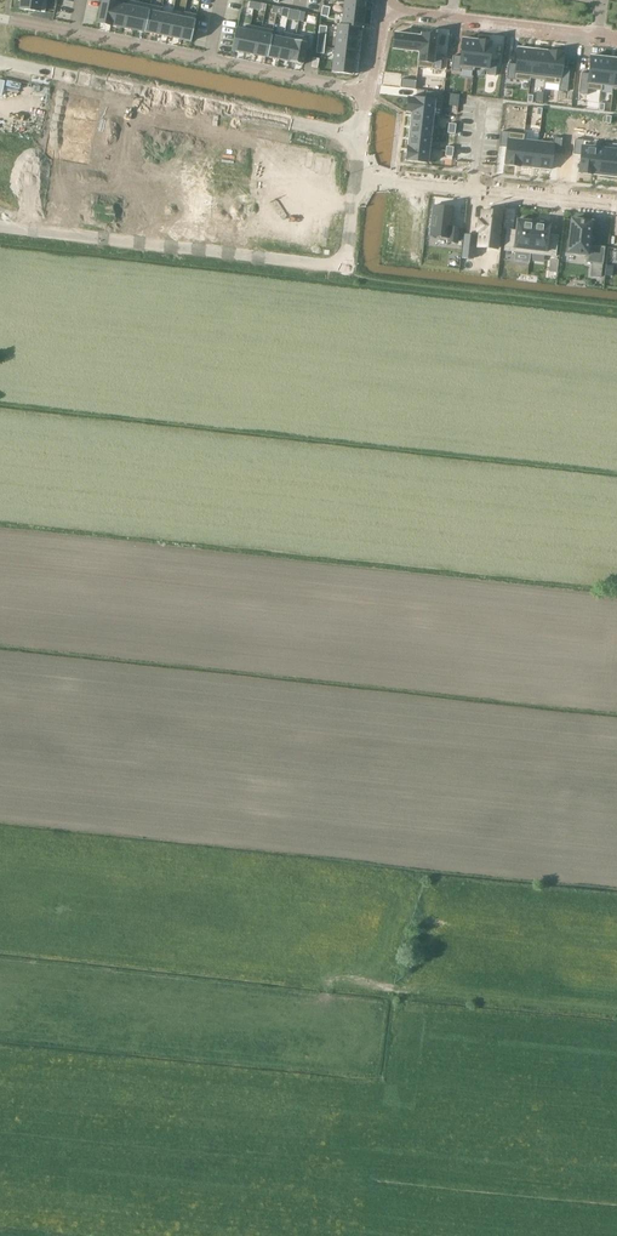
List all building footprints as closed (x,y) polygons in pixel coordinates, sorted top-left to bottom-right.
[(20,9),(45,12),(47,0),(21,0),(20,9)] [(110,25),(114,3),(116,4),(116,0),(102,0),(98,22),(110,25)] [(121,27),(133,30),(138,3),(127,0),(126,6),(121,27)] [(344,2),(343,14),(364,16),(366,5),(344,2)] [(110,25),(121,27),(126,6),(116,4),(114,3),(110,25)] [(133,30),(144,32),(150,5),(138,3),(133,30)] [(144,32),(156,34),(160,13),(161,13),(162,7),(161,7),(150,5),(144,32)] [(298,22),(299,21),(298,21),(300,11),(289,9),(287,19),(298,22)] [(196,14),(184,12),(183,18),(178,39),(191,41),(196,14)] [(156,34),(167,37),(171,15),(161,13),(160,13),(156,34)] [(341,26),(358,28),(363,28),(364,16),(343,14),(341,25),(341,26)] [(167,37),(178,39),(183,18),(171,15),(167,37)] [(249,31),(245,53),(256,55),(262,28),(249,25),(248,31),(249,31)] [(331,73),(353,75),(358,28),(341,26),(341,25),(337,25),(331,73)] [(262,28),(256,55),(268,57),(272,37),(273,30),(262,28)] [(233,50),(245,53),(249,31),(248,31),(237,29),(233,50)] [(283,39),(279,60),(291,62),(296,35),(284,33),(282,39),(283,39)] [(395,33),(393,49),(419,52),(421,36),(395,33)] [(419,52),(418,61),(434,63),(437,36),(421,34),(421,36),(419,52)] [(303,65),(308,37),(296,35),(291,62),(303,65)] [(268,57),(279,60),(283,39),(282,39),(272,37),(268,57)] [(453,56),(451,71),(460,72),(460,66),(474,68),(477,40),(463,39),(461,57),(453,56)] [(477,40),(474,68),(487,69),(486,75),(495,76),(497,61),(489,60),(491,42),(477,40)] [(508,64),(506,79),(515,80),(516,74),(530,76),(533,49),(518,48),(516,65),(508,64)] [(533,49),(530,76),(545,78),(548,51),(533,49)] [(548,51),(545,78),(560,79),(559,85),(568,86),(570,71),(562,70),(564,53),(548,51)] [(581,73),(579,88),(588,89),(588,83),(602,85),(605,58),(590,56),(588,74),(581,73)] [(317,69),(319,59),(313,58),(311,67),(317,69)] [(605,58),(602,85),(613,86),(616,59),(605,58)] [(401,79),(400,88),(415,89),(416,81),(401,79)] [(408,97),(406,112),(411,113),(411,112),(433,115),(435,101),(441,102),(442,93),(427,92),(426,99),(408,97)] [(92,107),(89,127),(104,130),(101,145),(110,147),(113,131),(105,130),(109,104),(93,102),(92,107)] [(54,126),(52,142),(61,143),(63,128),(78,130),(78,125),(82,105),(67,103),(63,127),(54,126)] [(82,105),(78,125),(89,127),(92,107),(82,105)] [(411,113),(410,124),(432,126),(433,115),(411,112),(411,113)] [(140,113),(136,133),(147,135),(150,114),(140,113)] [(150,114),(147,135),(158,136),(161,116),(150,114)] [(209,122),(205,142),(216,144),(219,123),(209,122)] [(410,124),(409,135),(431,138),(432,126),(410,124)] [(501,131),(499,147),(507,148),(505,165),(520,166),(523,140),(509,138),(509,132),(501,131)] [(409,135),(407,147),(429,149),(431,138),(409,135)] [(538,142),(535,168),(551,170),(553,153),(560,154),(562,139),(553,138),(553,143),(538,142)] [(575,138),(573,153),(581,154),(578,173),(593,175),(596,147),(582,146),(583,139),(575,138)] [(523,140),(520,166),(535,168),(538,142),(523,140)] [(407,147),(406,160),(428,163),(429,149),(407,147)] [(596,147),(593,175),(604,176),(607,149),(596,147)] [(604,176),(616,178),(616,150),(607,149),(604,176)] [(286,158),(284,173),(293,174),(295,159),(286,158)] [(294,185),(293,194),(309,195),(310,187),(329,189),(330,173),(303,170),(301,186),(294,185)] [(293,194),(292,202),(299,203),(297,218),(325,222),(327,206),(308,204),(309,195),(293,194)] [(164,195),(162,213),(178,215),(177,223),(190,224),(190,223),(193,198),(164,195)] [(193,198),(190,223),(203,225),(204,218),(219,220),(221,202),(206,200),(193,198)] [(246,230),(246,231),(259,232),(260,225),(276,227),(279,208),(249,205),(246,230)] [(434,206),(430,236),(449,238),(448,242),(457,243),(458,229),(451,228),(453,208),(434,206)] [(465,234),(462,257),(473,259),(475,246),(497,248),(501,213),(497,213),(497,210),(487,209),(487,211),(482,211),(481,221),(479,220),(477,231),(480,232),(479,238),(476,238),(476,236),(465,234)] [(506,235),(504,250),(530,253),(534,221),(531,221),(531,219),(520,217),(520,220),(518,219),(516,230),(516,236),(506,235)] [(534,221),(530,253),(556,256),(558,241),(548,240),(549,234),(550,223),(548,223),(548,221),(536,219),(536,222),(534,221)] [(571,219),(567,253),(587,255),(587,262),(592,263),(602,264),(604,247),(589,245),(592,221),(571,219)] [(612,276),(614,266),(607,265),(605,276),(612,276)]
